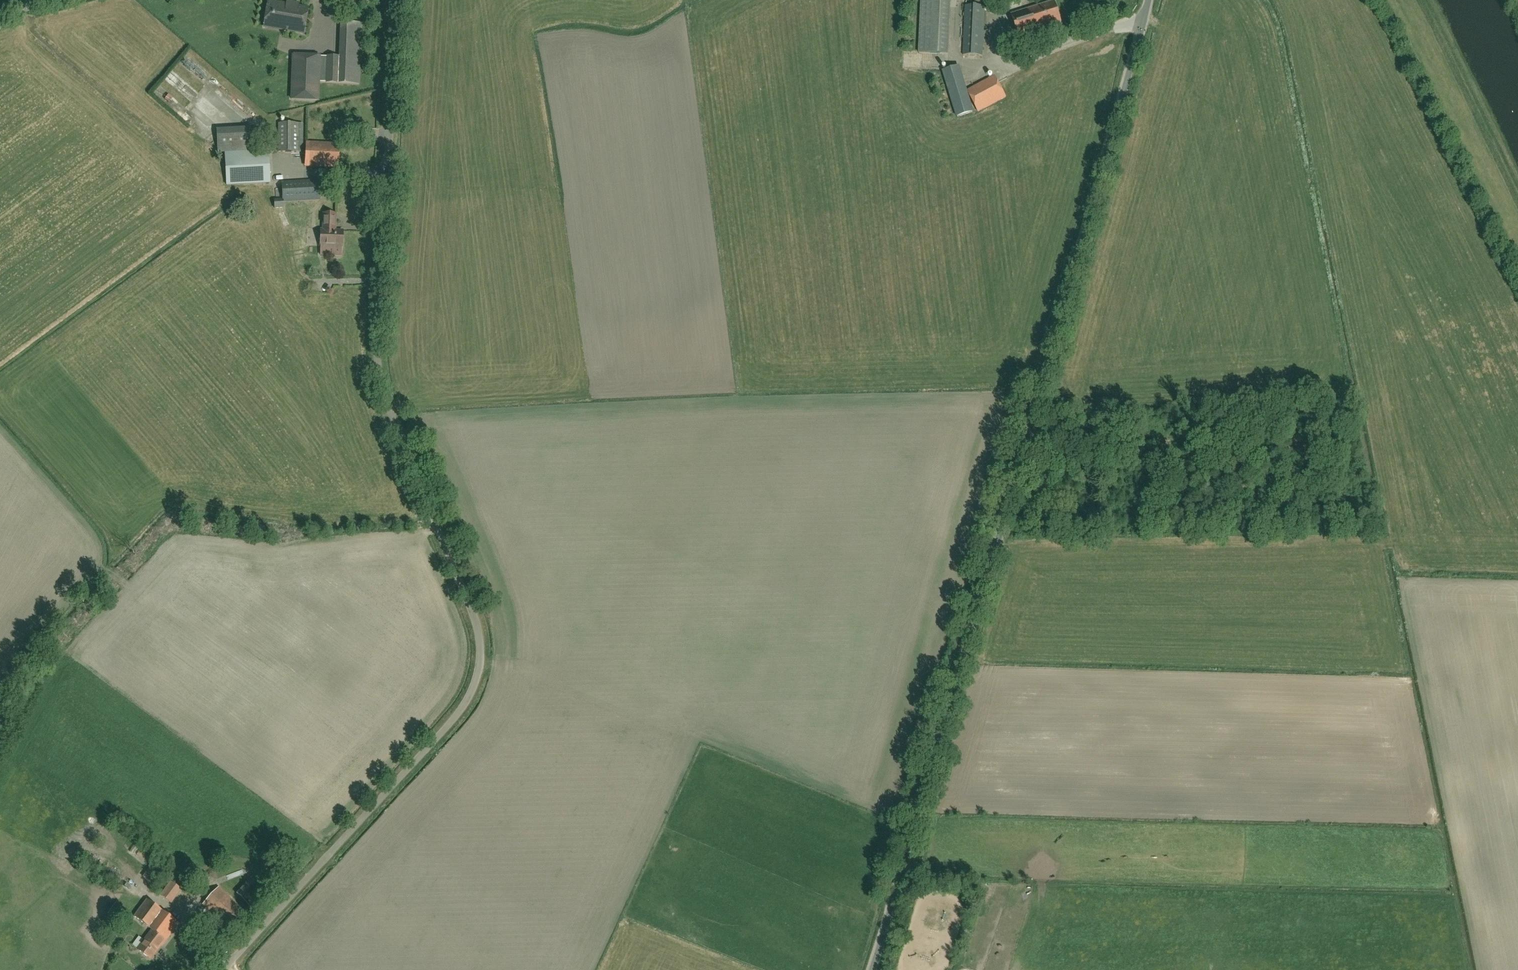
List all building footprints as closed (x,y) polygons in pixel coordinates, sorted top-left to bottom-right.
[(918,54),(948,55),(950,0),(921,0),(918,54)] [(1054,1),(1011,15),(1019,37),(1061,23),(1054,1)] [(288,3),(287,5),(268,2),(264,27),(304,34),(308,9),(298,7),(299,4),(288,3)] [(966,6),(964,56),(983,57),(985,7),(966,6)] [(326,83),(359,84),(361,24),(341,23),(339,57),(327,57),(326,83)] [(318,82),(319,57),(293,56),(291,99),(317,100),(318,82)] [(973,112),(959,66),(943,71),(958,117),(973,112)] [(995,76),(967,91),(978,112),(1006,98),(995,76)] [(279,124),(278,152),(302,152),(303,124),(279,124)] [(217,153),(225,153),(227,185),(270,182),(268,150),(254,150),(253,128),(216,130),(217,153)] [(347,143),(311,142),(310,166),(346,167),(347,143)] [(319,180),(282,182),(283,200),(274,200),(275,209),(284,208),(284,202),(320,200),(319,180)] [(321,230),(321,246),(343,247),(343,231),(335,231),(336,214),(324,214),(324,230),(321,230)] [(182,890),(170,882),(160,895),(171,904),(182,890)] [(245,911),(218,887),(202,905),(228,929),(245,911)] [(137,951),(149,959),(155,951),(156,952),(178,923),(147,900),(134,916),(152,931),(137,951)] [(116,902),(107,914),(120,924),(129,912),(116,902)]
